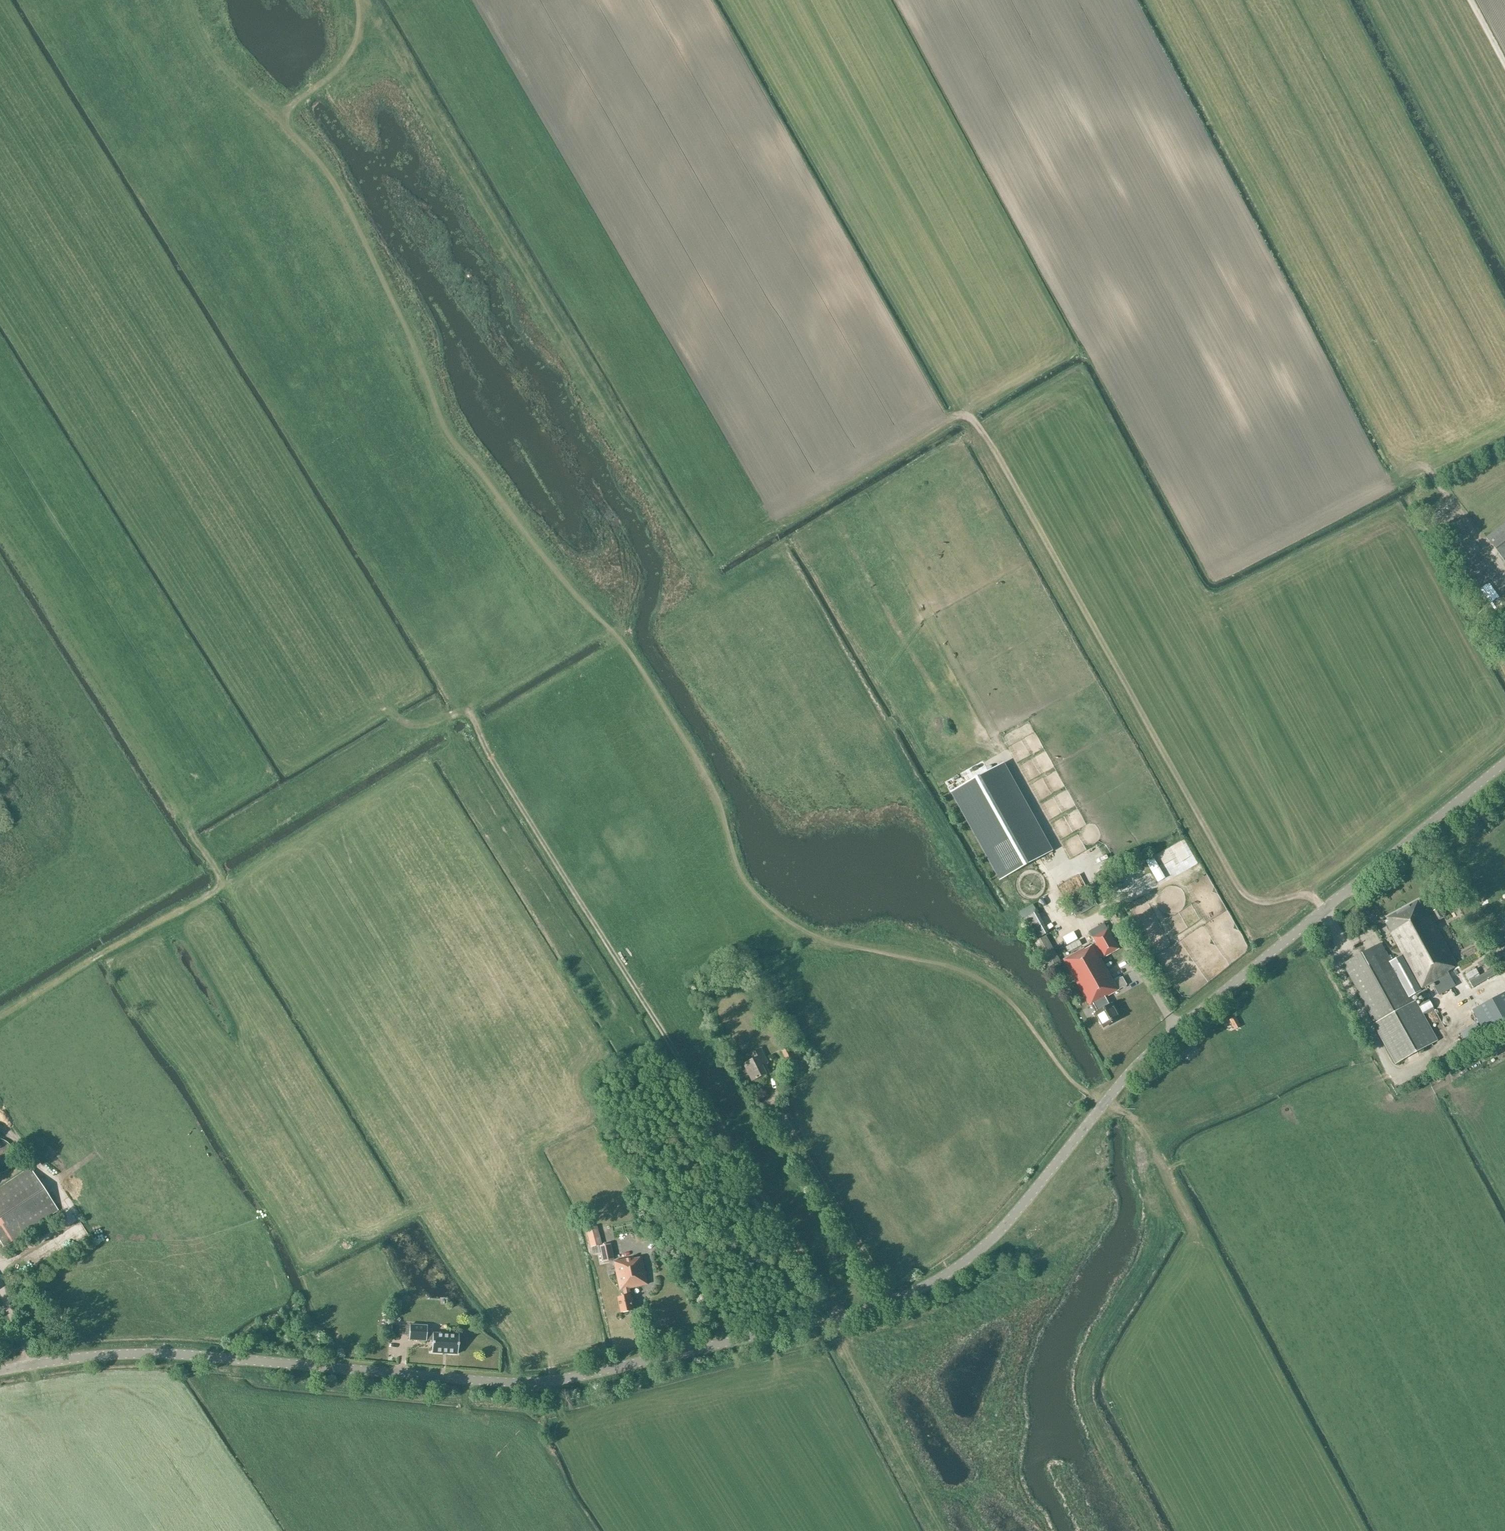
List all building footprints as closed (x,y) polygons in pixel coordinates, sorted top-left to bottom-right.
[(1487,537),(1504,561),(1504,523),(1487,537)] [(1053,851),(1004,763),(950,793),(999,881),(1053,851)] [(1152,855),(1127,867),(1140,895),(1165,883),(1152,855)] [(1186,898),(1191,893),(1181,882),(1176,887),(1186,898)] [(1076,917),(1097,905),(1090,893),(1069,905),(1076,917)] [(1419,904),(1418,902),(1386,919),(1388,922),(1385,923),(1422,989),(1449,974),(1448,973),(1458,968),(1422,903),(1419,904)] [(1023,916),(1034,910),(1030,904),(1020,910),(1023,916)] [(1432,918),(1440,915),(1437,908),(1429,911),(1432,918)] [(1038,913),(1025,920),(1036,940),(1049,933),(1038,913)] [(1105,958),(1120,949),(1117,944),(1105,923),(1090,932),(1097,943),(1085,950),(1085,949),(1065,961),(1090,1006),(1092,1005),(1097,1013),(1096,1013),(1104,1027),(1120,1018),(1113,1005),(1111,1006),(1106,998),(1120,990),(1120,989),(1127,985),(1123,977),(1115,982),(1102,958),(1104,957),(1105,958)] [(1047,937),(1036,942),(1050,967),(1060,961),(1047,937)] [(1382,944),(1344,965),(1377,1024),(1399,1063),(1436,1043),(1411,997),(1421,991),(1402,955),(1391,961),(1382,944)] [(1122,971),(1124,975),(1132,971),(1129,966),(1122,971)] [(1464,981),(1482,974),(1479,966),(1461,973),(1464,981)] [(1417,1002),(1420,1009),(1432,1002),(1428,996),(1417,1002)] [(1241,1026),(1236,1016),(1229,1020),(1235,1030),(1241,1026)] [(794,1045),(782,1052),(789,1064),(801,1057),(794,1045)] [(755,1060),(745,1064),(753,1080),(767,1074),(763,1067),(769,1064),(762,1050),(752,1054),(755,1060)] [(4,1173),(8,1170),(11,1166),(14,1162),(14,1157),(14,1152),(12,1147),(9,1143),(4,1141),(0,1139),(0,1174),(4,1173)] [(33,1226),(58,1209),(30,1167),(0,1187),(0,1241),(3,1246),(33,1226)] [(597,1227),(587,1229),(591,1247),(601,1245),(597,1227)] [(614,1259),(610,1244),(599,1246),(603,1262),(614,1259)] [(648,1285),(642,1258),(634,1260),(634,1258),(615,1262),(621,1291),(624,1290),(626,1296),(618,1298),(622,1313),(634,1310),(631,1295),(630,1295),(629,1289),(648,1285)] [(425,1343),(426,1342),(431,1342),(430,1355),(457,1356),(458,1336),(431,1335),(431,1336),(426,1336),(426,1327),(408,1326),(407,1342),(425,1343)]
